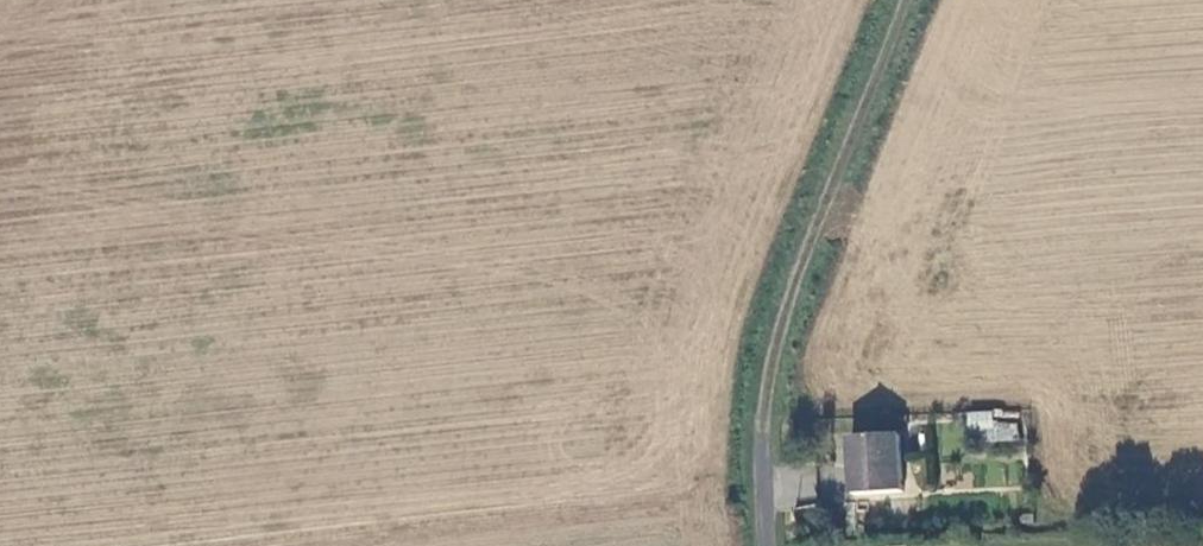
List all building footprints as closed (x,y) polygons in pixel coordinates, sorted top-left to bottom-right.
[(1018,439),(1015,409),(963,413),(966,444),(1018,439)] [(893,497),(886,439),(839,444),(846,502),(893,497)]
